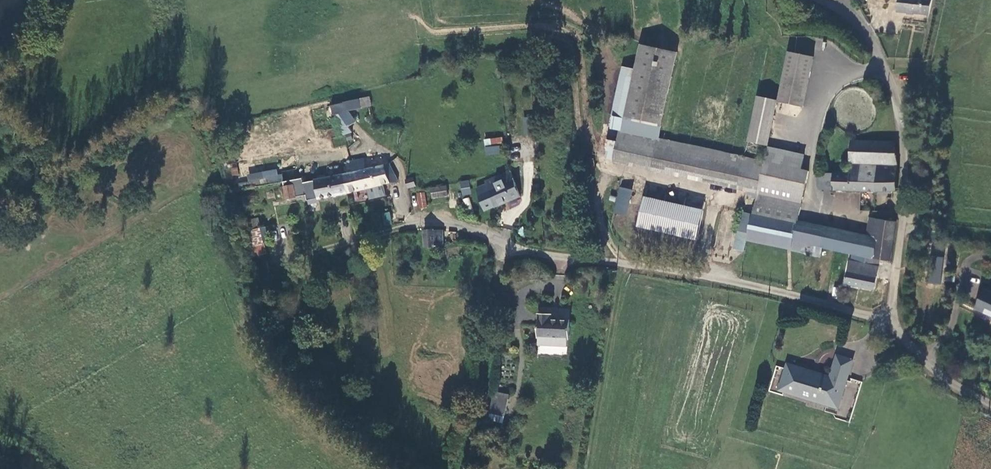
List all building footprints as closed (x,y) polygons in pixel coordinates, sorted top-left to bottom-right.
[(929,16),(933,0),(900,0),(898,13),(929,16)] [(678,51),(641,43),(634,67),(624,117),(612,115),(609,126),(659,138),(678,51)] [(788,50),(778,99),(778,101),(804,107),(814,55),(788,50)] [(634,67),(622,66),(619,81),(617,90),(612,115),(624,117),(634,67)] [(778,99),(758,95),(748,141),(769,146),(778,101),(778,99)] [(372,106),(370,96),(332,103),(334,112),(363,108),(372,106)] [(350,126),(358,121),(350,112),(341,117),(346,124),(350,126)] [(346,124),(339,127),(343,136),(353,132),(350,126),(346,124)] [(802,204),(809,169),(802,168),(764,160),(659,138),(609,126),(605,148),(615,150),(612,163),(757,195),(802,204)] [(504,144),(502,136),(484,139),(485,147),(504,144)] [(893,192),(898,192),(897,166),(895,143),(851,140),(850,167),(841,167),(841,173),(833,172),(832,190),(860,191),(888,192),(887,198),(892,199),(893,192)] [(805,154),(768,147),(764,160),(802,168),(805,154)] [(392,184),(386,164),(368,168),(365,157),(349,160),(351,171),(341,173),(345,193),(368,189),(384,186),(392,184)] [(230,167),(231,176),(239,174),(237,166),(230,167)] [(496,203),(521,192),(511,167),(485,178),(486,181),(476,186),(486,207),(496,202),(496,203)] [(276,169),(263,172),(247,175),(250,189),(283,182),(285,181),(284,174),(278,175),(276,169)] [(817,189),(832,190),(833,172),(820,173),(817,173),(817,189)] [(283,182),(287,199),(306,195),(307,201),(345,193),(341,173),(305,182),(304,177),(285,181),(283,182)] [(470,194),(468,181),(460,182),(462,195),(470,194)] [(447,196),(446,185),(430,187),(432,198),(447,196)] [(386,198),(384,186),(368,189),(370,201),(386,198)] [(633,190),(620,187),(614,213),(627,216),(633,190)] [(888,192),(860,191),(860,212),(886,212),(887,198),(888,192)] [(417,193),(418,207),(426,206),(424,192),(417,193)] [(514,195),(507,198),(510,205),(517,201),(514,195)] [(704,208),(644,195),(637,227),(697,239),(704,208)] [(798,222),(802,204),(757,195),(753,218),(797,228),(798,222)] [(381,214),(385,226),(392,224),(389,211),(381,214)] [(749,237),(753,218),(744,216),(736,252),(746,254),(749,237)] [(250,257),(264,256),(260,217),(247,218),(250,257)] [(869,217),(866,235),(875,237),(878,242),(876,256),(872,258),(881,260),(892,261),(897,221),(869,217)] [(794,241),(797,228),(753,218),(749,237),(792,247),(793,241),(794,241)] [(794,241),(823,247),(868,258),(872,258),(876,256),(878,242),(875,237),(866,235),(798,222),(797,228),(794,241)] [(423,248),(444,248),(443,230),(423,230),(423,248)] [(791,254),(821,259),(823,247),(794,241),(793,241),(792,247),(791,254)] [(941,284),(944,257),(929,255),(926,283),(941,284)] [(867,263),(849,260),(845,283),(877,291),(881,265),(867,263)] [(985,285),(975,309),(984,313),(986,308),(990,310),(990,288),(985,285)] [(537,309),(536,333),(537,334),(537,340),(567,341),(568,334),(569,334),(570,315),(551,314),(551,310),(537,309)] [(841,403),(854,360),(836,354),(829,376),(818,373),(818,375),(812,373),(813,371),(787,363),(778,390),(827,405),(829,399),(841,403)] [(505,416),(509,394),(494,391),(489,413),(505,416)] [(839,409),(841,403),(829,399),(827,405),(839,409)] [(503,424),(505,416),(489,413),(488,421),(503,424)]
